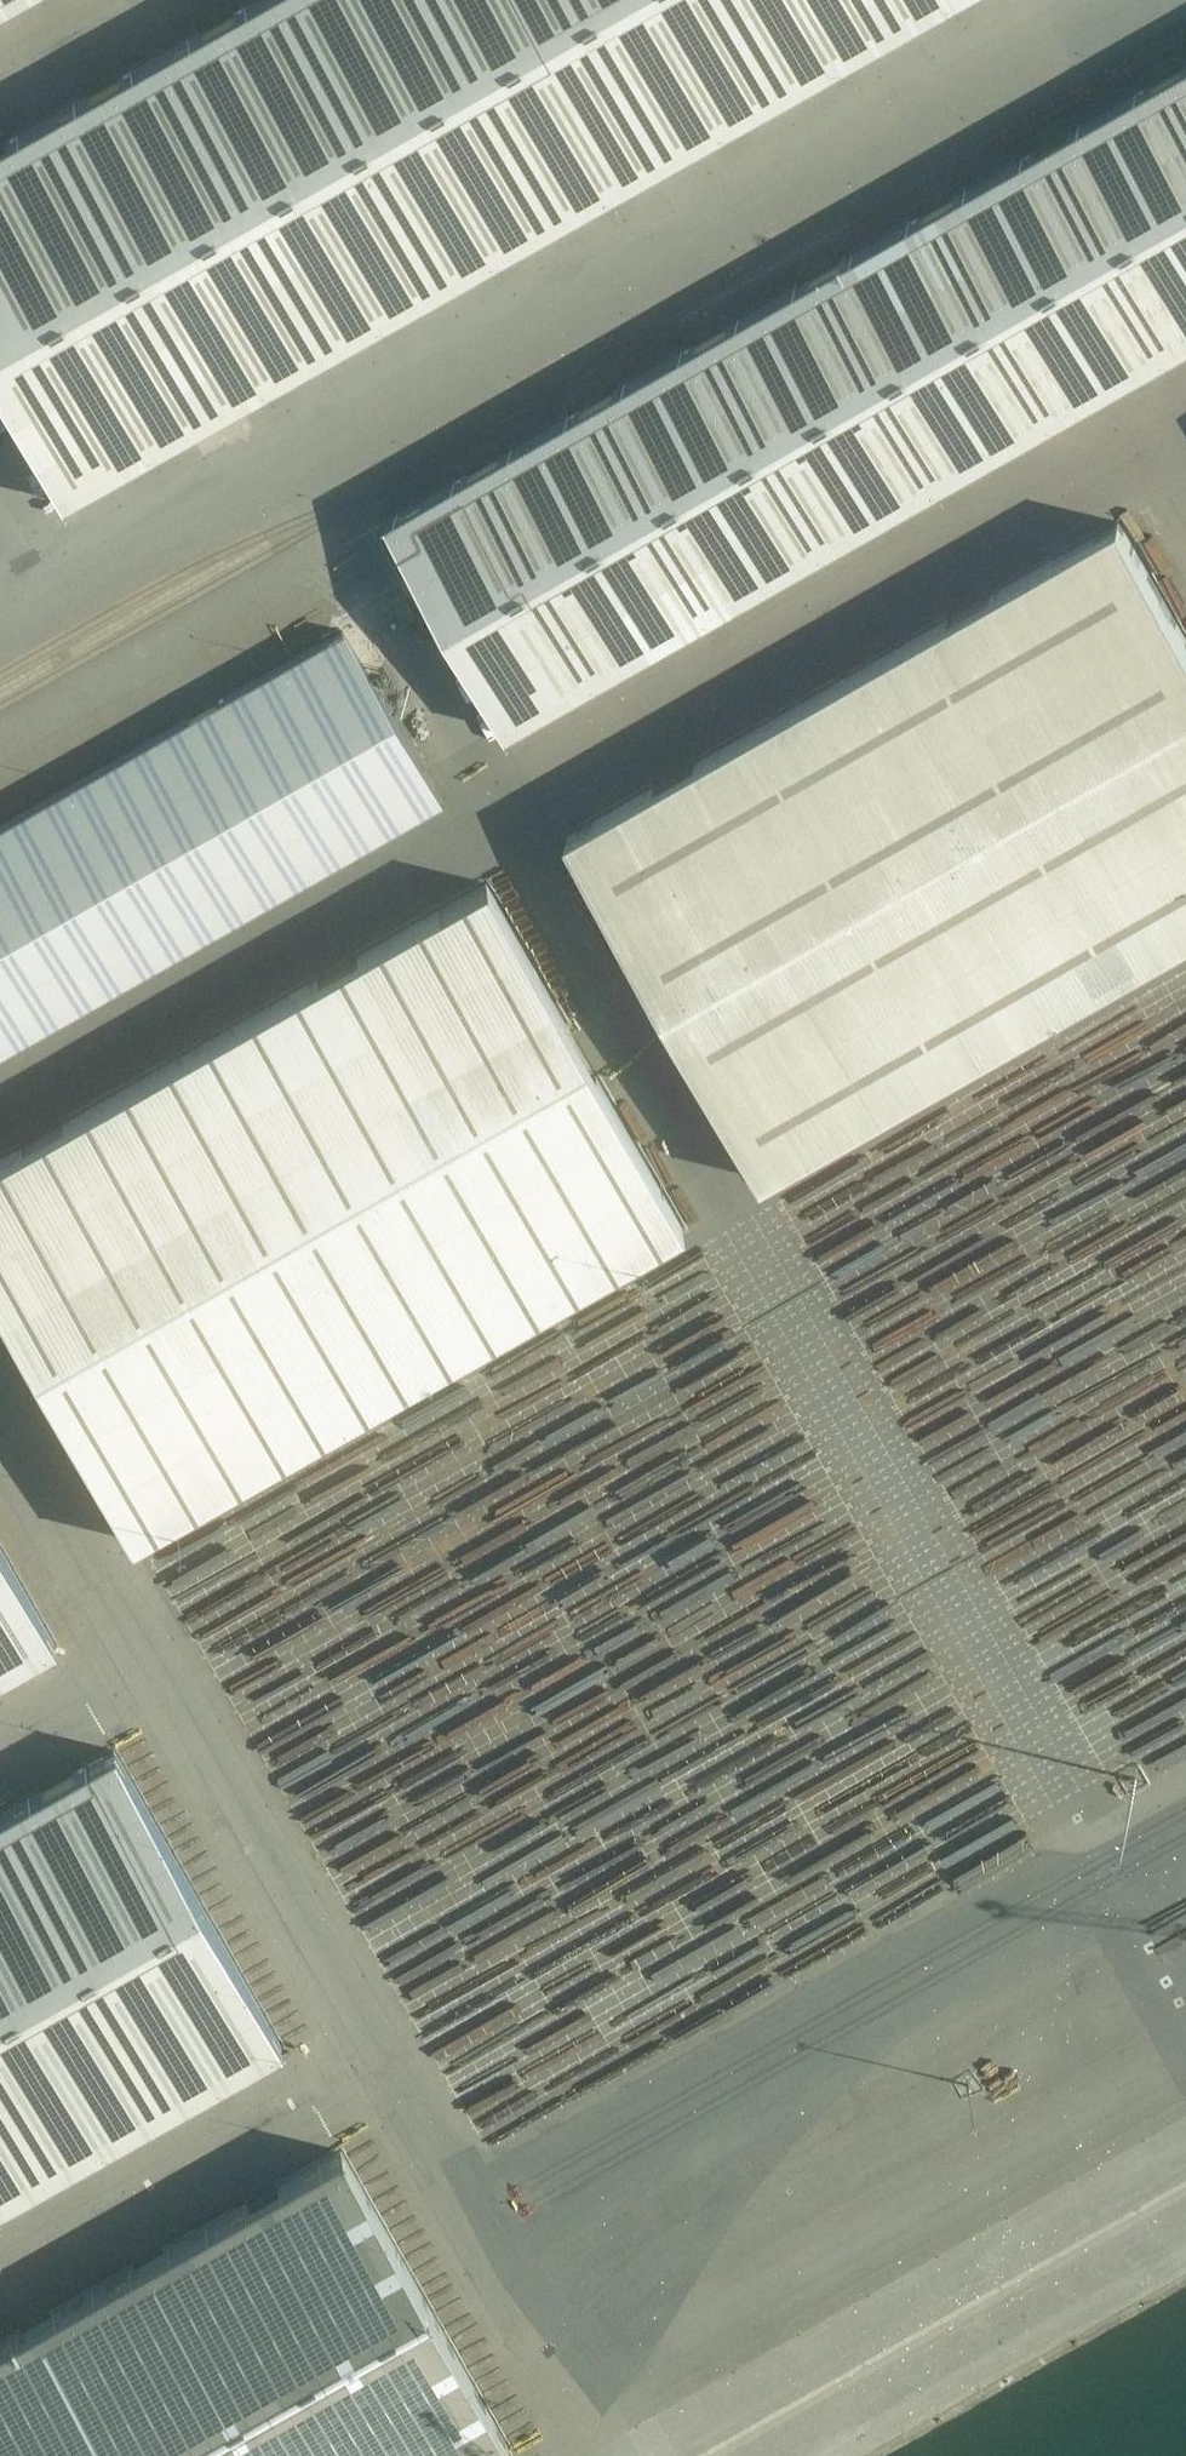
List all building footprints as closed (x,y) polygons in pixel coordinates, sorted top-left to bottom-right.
[(945,0),(254,0),(0,144),(0,395),(60,500),(945,0)] [(1185,343),(1185,64),(387,519),(507,730),(1185,343)] [(1185,938),(1185,646),(1116,523),(566,837),(762,1180),(1185,938)] [(436,800),(340,632),(0,826),(0,1050),(436,800)] [(680,1226),(483,881),(0,1158),(0,1310),(132,1540),(680,1226)] [(1185,1734),(1185,1046),(809,1262),(1106,1780),(1185,1734)] [(498,2129),(529,2111),(1022,1830),(726,1310),(202,1608),(498,2129)] [(54,1644),(0,1548),(0,1674),(54,1644)] [(280,2044),(113,1749),(0,1812),(0,2202),(280,2044)] [(507,2444),(340,2149),(0,2341),(0,2455),(486,2455),(507,2444)]
